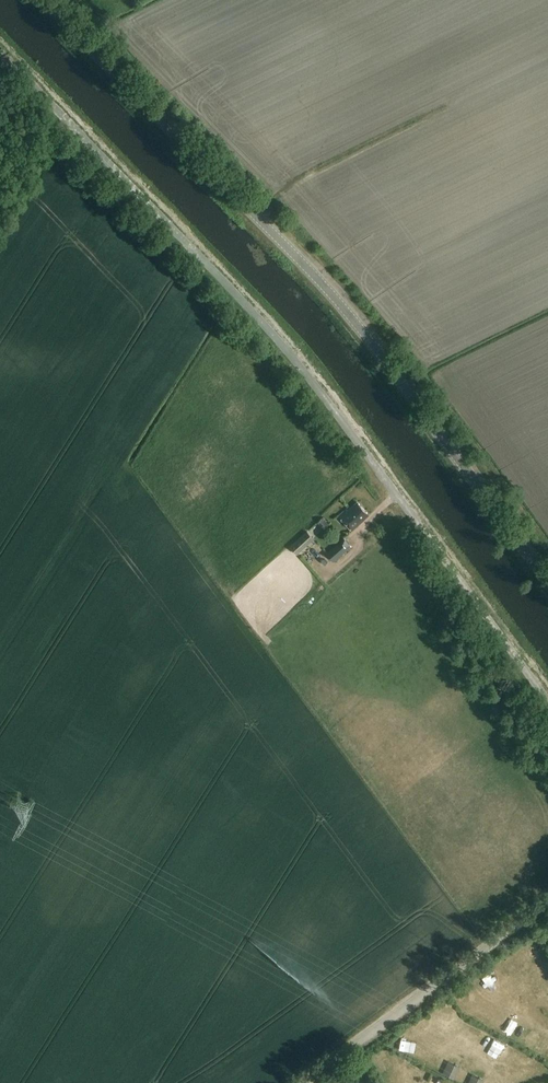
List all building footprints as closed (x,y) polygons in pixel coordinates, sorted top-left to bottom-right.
[(189,329),(195,323),(188,314),(181,320),(189,329)] [(370,515),(359,502),(351,509),(349,507),(340,515),(342,517),(354,530),(370,515)] [(324,529),(329,525),(322,518),(317,522),(324,529)] [(298,555),(315,539),(308,532),(291,547),(298,555)] [(335,562),(352,547),(345,538),(327,553),(335,562)] [(547,1016),(547,1014),(541,1004),(531,1011),(539,1022),(547,1016)] [(466,1042),(477,1047),(482,1037),(471,1031),(466,1042)] [(460,1066),(449,1061),(444,1071),(455,1077),(460,1066)] [(474,1074),(469,1082),(482,1082),(484,1079),(474,1074)]
